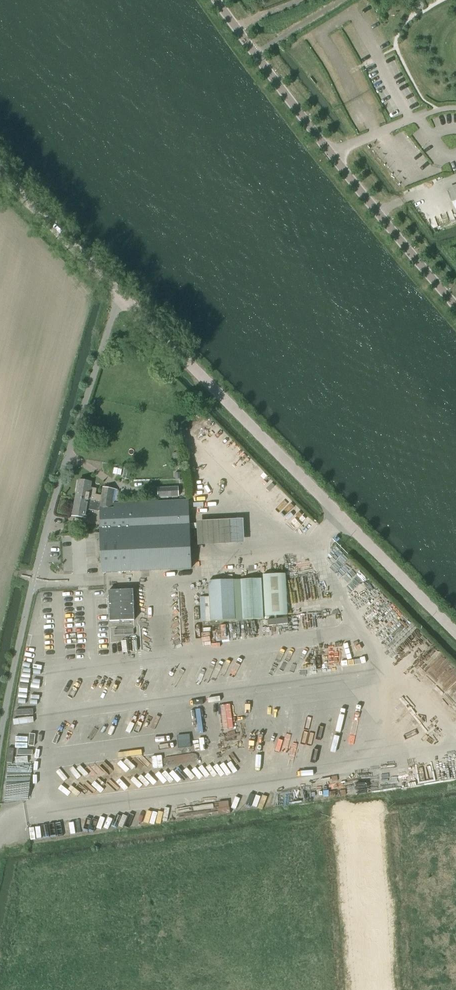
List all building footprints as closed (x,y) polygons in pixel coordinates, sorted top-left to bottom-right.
[(185,445),(190,468),(199,466),(194,443),(185,445)] [(79,480),(75,498),(101,502),(101,500),(114,503),(116,490),(103,488),(102,495),(96,494),(97,488),(90,487),(91,482),(79,480)] [(159,497),(179,496),(178,487),(158,488),(159,497)] [(114,503),(101,500),(101,502),(75,498),(72,516),(85,518),(87,508),(100,510),(101,532),(101,556),(99,557),(100,561),(102,563),(102,573),(191,569),(188,500),(114,503)] [(239,516),(200,519),(201,540),(241,537),(239,516)] [(285,572),(263,574),(265,615),(287,614),(285,572)] [(261,578),(241,579),(243,619),(263,618),(261,578)] [(233,580),(209,581),(210,621),(235,620),(233,580)] [(133,590),(108,591),(110,622),(135,621),(133,590)] [(197,752),(172,755),(173,763),(198,760),(197,752)]
